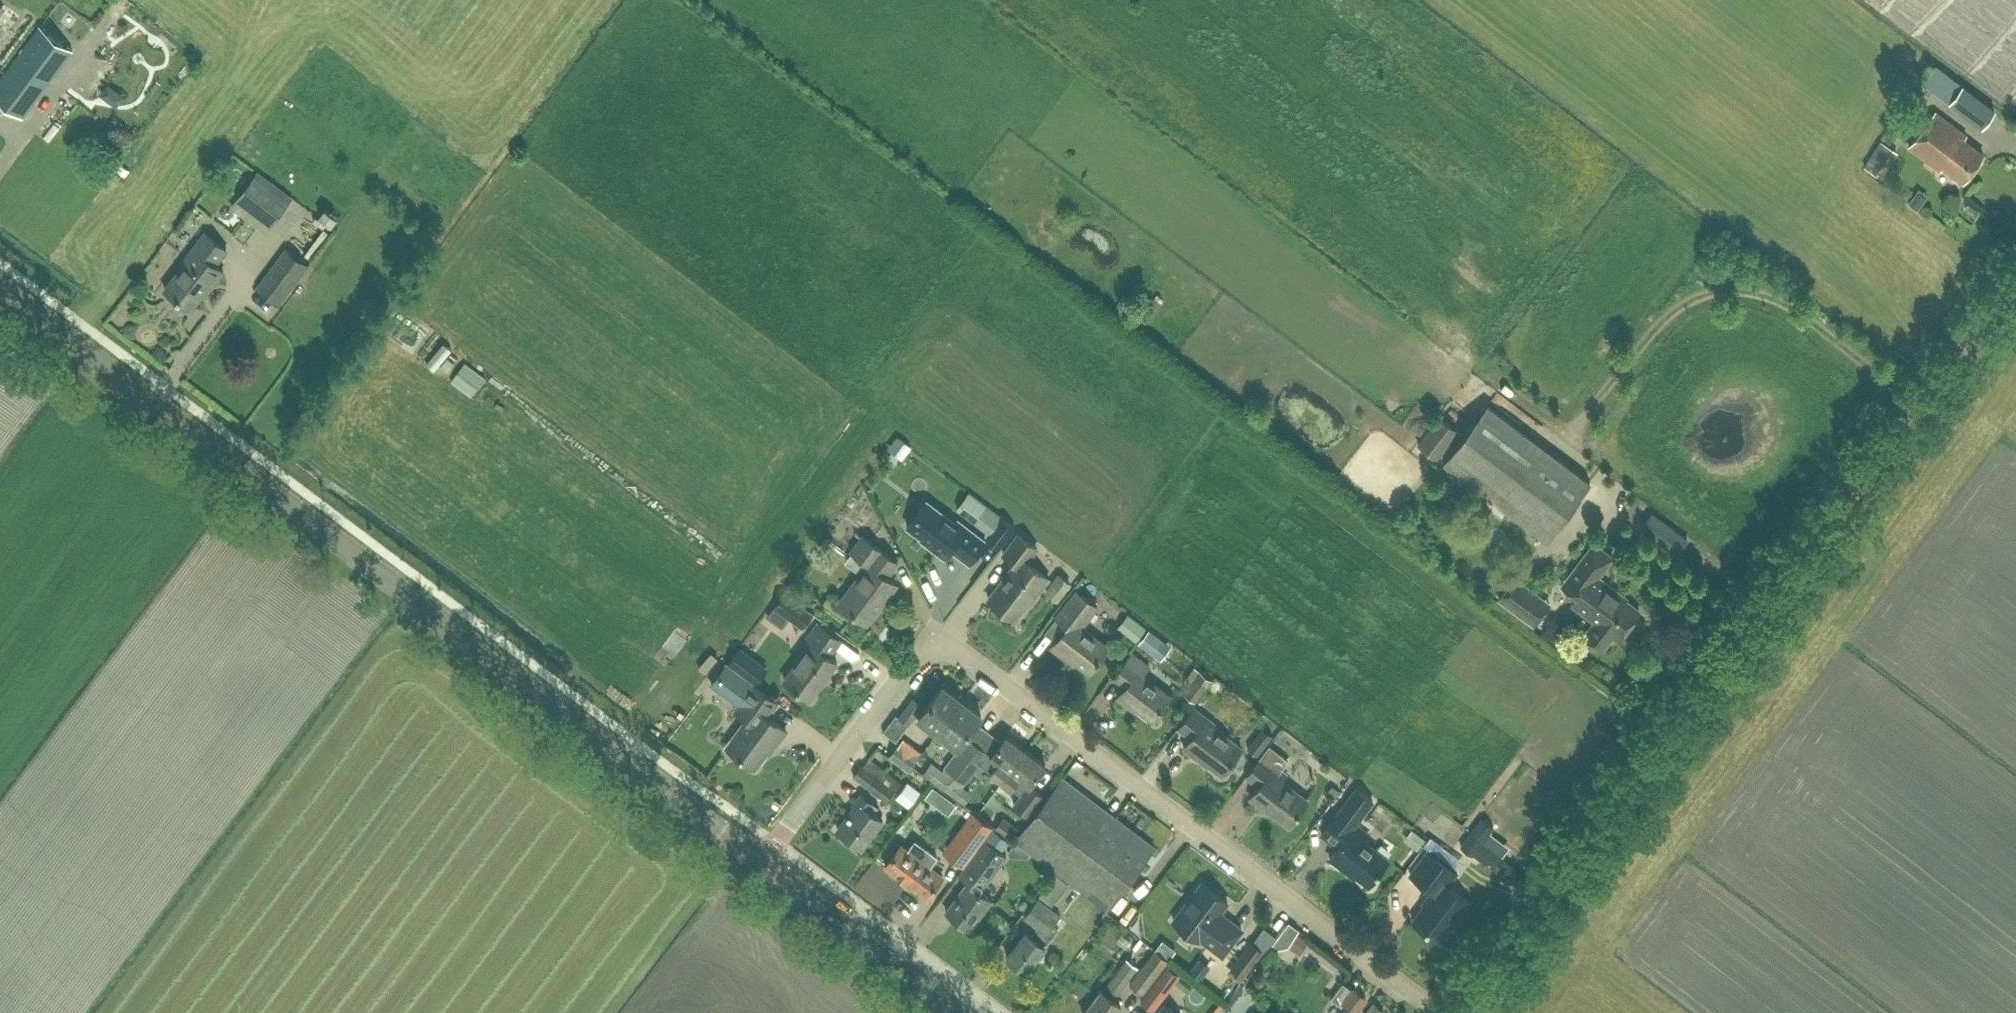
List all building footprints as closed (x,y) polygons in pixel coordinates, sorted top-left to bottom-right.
[(40,25),(0,76),(0,100),(21,115),(72,50),(40,25)] [(1981,125),(1993,109),(1945,74),(1933,90),(1981,125)] [(1962,180),(1982,153),(1963,139),(1966,135),(1933,111),(1907,147),(1939,170),(1942,166),(1962,180)] [(1882,176),(1897,152),(1879,141),(1864,165),(1882,176)] [(271,221),(290,195),(257,172),(238,198),(271,221)] [(334,216),(323,208),(317,215),(328,224),(334,216)] [(210,287),(223,271),(214,264),(226,249),(205,232),(183,260),(185,261),(164,288),(190,308),(208,286),(210,287)] [(277,303),(306,264),(284,247),(254,286),(277,303)] [(452,380),(471,394),(484,376),(465,362),(452,380)] [(1544,538),(1588,480),(1487,404),(1442,463),(1544,538)] [(1436,458),(1456,429),(1437,416),(1417,444),(1436,458)] [(902,455),(908,447),(910,444),(898,435),(890,445),(902,455)] [(1637,512),(1633,497),(1624,500),(1629,514),(1637,512)] [(955,523),(926,501),(907,525),(929,542),(928,543),(944,555),(950,548),(969,562),(985,541),(957,520),(955,523)] [(1405,531),(1418,526),(1415,516),(1401,521),(1405,531)] [(999,547),(1013,527),(1000,517),(985,536),(999,547)] [(1035,593),(1047,578),(1026,562),(1036,548),(1017,533),(1002,554),(1014,562),(987,598),(1014,618),(1033,592),(1035,593)] [(867,562),(838,601),(866,622),(895,583),(886,575),(896,561),(862,536),(851,550),(867,562)] [(1617,637),(1639,609),(1625,598),(1626,597),(1598,575),(1612,556),(1593,542),(1561,584),(1577,595),(1572,603),(1593,619),(1583,634),(1602,647),(1612,634),(1617,637)] [(1058,601),(1072,582),(1059,571),(1044,590),(1058,601)] [(1551,602),(1515,574),(1497,597),(1533,625),(1551,602)] [(1088,671),(1108,645),(1081,625),(1096,605),(1075,589),(1055,616),(1066,624),(1050,646),(1067,658),(1068,656),(1088,671)] [(785,590),(774,605),(802,625),(813,611),(785,590)] [(1117,626),(1136,640),(1146,626),(1128,612),(1117,626)] [(809,697),(837,661),(828,654),(840,638),(819,622),(800,646),(805,650),(784,678),(809,697)] [(727,661),(740,671),(751,657),(737,647),(727,661)] [(1152,718),(1170,694),(1143,674),(1149,666),(1132,654),(1115,677),(1124,684),(1116,695),(1128,705),(1130,702),(1152,718)] [(725,662),(710,682),(739,704),(734,709),(745,718),(725,744),(754,766),(772,742),(775,743),(785,729),(767,715),(777,701),(754,684),(725,662)] [(1194,701),(1210,678),(1194,667),(1183,679),(1188,683),(1182,692),(1194,701)] [(621,692),(631,686),(624,674),(614,680),(621,692)] [(938,729),(960,700),(941,685),(925,706),(922,703),(921,704),(912,697),(900,713),(898,716),(907,723),(915,712),(938,729)] [(955,772),(976,744),(964,735),(980,715),(960,700),(938,729),(945,735),(960,746),(945,765),(955,772)] [(1221,773),(1240,747),(1213,726),(1215,723),(1193,706),(1177,727),(1190,737),(1182,747),(1198,758),(1199,757),(1221,773)] [(1271,734),(1261,727),(1247,747),(1257,754),(1271,734)] [(1025,748),(1005,734),(989,756),(997,761),(988,772),(1001,781),(1025,748)] [(922,751),(902,737),(898,743),(888,755),(908,770),(911,765),(922,751)] [(986,753),(976,744),(955,772),(943,788),(959,800),(967,789),(961,784),(986,753)] [(1287,823),(1306,798),(1282,780),(1288,773),(1281,767),(1287,759),(1269,745),(1245,776),(1257,785),(1248,796),(1265,809),(1266,807),(1287,823)] [(1045,763),(1025,748),(1001,781),(1010,788),(1012,786),(1021,793),(1013,803),(1028,814),(1043,793),(1029,783),(1045,763)] [(894,789),(901,781),(868,757),(861,765),(853,777),(885,800),(893,789),(894,789)] [(942,786),(951,774),(940,766),(931,778),(942,786)] [(1061,874),(1108,812),(1062,776),(1021,830),(1014,839),(1061,874)] [(926,794),(936,802),(944,792),(933,784),(926,794)] [(1335,794),(1335,795),(1339,789),(1332,784),(1328,789),(1335,794)] [(1368,883),(1387,857),(1362,839),(1367,833),(1355,825),(1373,800),(1355,787),(1320,833),(1336,846),(1328,857),(1345,869),(1347,868),(1368,883)] [(860,847),(882,819),(873,812),(878,806),(861,793),(852,804),(854,805),(836,828),(860,847)] [(1205,824),(1213,828),(1222,812),(1213,808),(1205,824)] [(962,865),(991,826),(972,812),(943,850),(962,865)] [(1108,812),(1061,874),(1107,909),(1153,846),(1108,812)] [(1009,839),(1018,827),(1002,816),(994,826),(993,827),(1009,839)] [(1480,841),(1490,826),(1481,820),(1462,849),(1471,855),(1472,854),(1492,867),(1500,855),(1480,841)] [(1403,838),(1417,848),(1425,837),(1410,827),(1403,838)] [(979,889),(1005,854),(997,848),(1005,836),(992,828),(984,838),(985,839),(968,862),(978,869),(969,882),(968,881),(945,911),(968,928),(991,898),(979,889)] [(936,855),(914,838),(907,849),(900,844),(884,865),(926,896),(942,875),(928,865),(936,855)] [(1458,870),(1427,847),(1408,873),(1430,889),(1426,895),(1428,896),(1410,920),(1438,941),(1467,901),(1447,886),(1458,870)] [(1051,903),(1067,882),(1055,873),(1039,894),(1051,903)] [(1222,954),(1241,929),(1218,912),(1226,901),(1201,882),(1173,919),(1198,939),(1199,937),(1222,954)] [(1025,930),(1005,956),(1024,971),(1044,944),(1057,928),(1052,924),(1059,915),(1036,898),(1024,915),(1036,924),(1030,933),(1025,930)] [(1264,949),(1274,936),(1264,928),(1254,941),(1264,949)] [(1307,937),(1297,931),(1288,944),(1298,951),(1307,937)] [(1116,940),(1125,946),(1130,940),(1120,933),(1116,940)] [(1243,977),(1264,949),(1254,941),(1251,939),(1230,968),(1243,977)] [(1142,992),(1166,958),(1153,949),(1129,983),(1142,992)] [(1199,956),(1189,970),(1201,978),(1210,965),(1199,956)] [(1136,965),(1126,958),(1102,990),(1100,989),(1082,1012),(1112,1012),(1119,1003),(1112,998),(1136,965)] [(1162,992),(1180,969),(1169,961),(1151,985),(1151,984),(1141,999),(1153,1007),(1163,993),(1162,992)] [(1341,983),(1330,998),(1340,1005),(1341,1003),(1354,1012),(1353,1012),(1380,1012),(1382,1010),(1372,1002),(1366,1010),(1359,1005),(1364,998),(1351,989),(1350,990),(1341,983)] [(1165,1001),(1161,1007),(1156,1012),(1180,1012),(1165,1001)]
